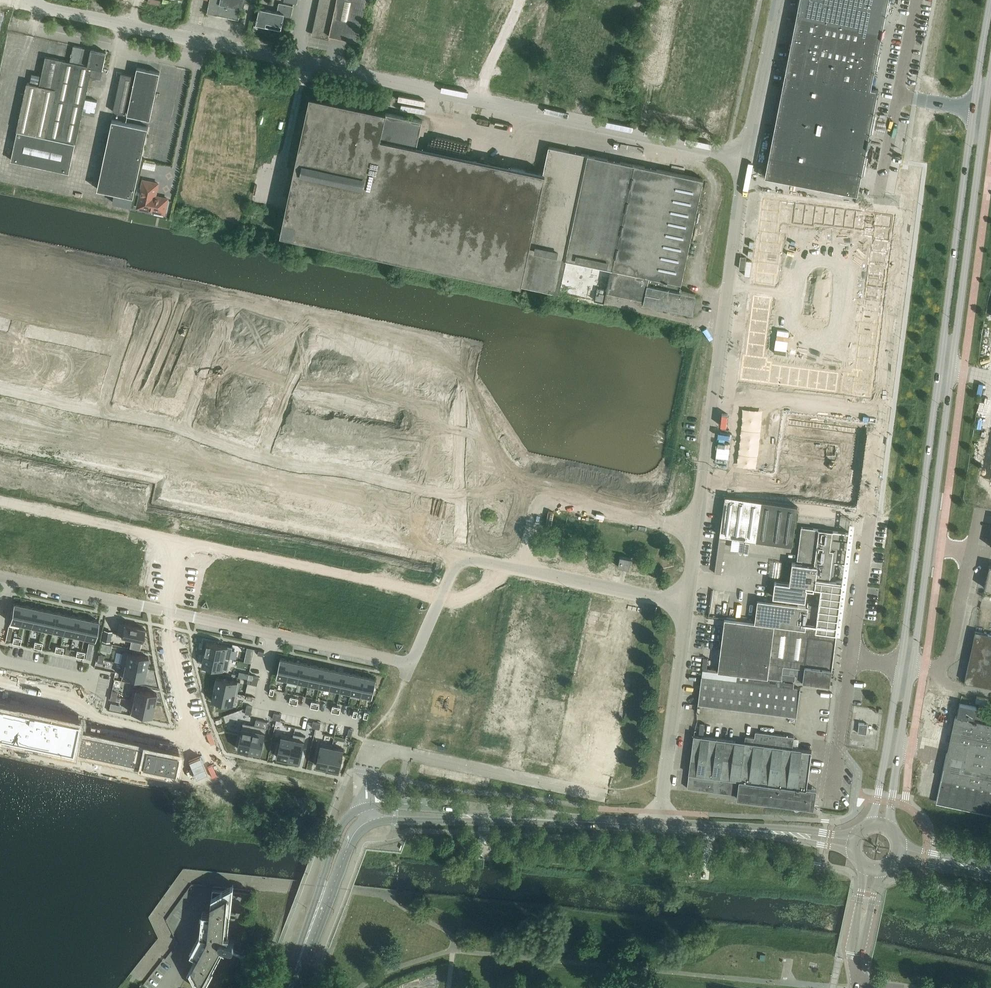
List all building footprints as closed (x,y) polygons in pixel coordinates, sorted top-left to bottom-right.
[(245,0),(209,0),(207,13),(239,20),(241,8),(243,9),(245,0)] [(319,0),(320,0),(313,34),(328,38),(329,34),(357,40),(366,0),(319,0)] [(888,0),(799,0),(765,175),(857,193),(878,89),(870,88),(888,0)] [(260,8),(256,23),(281,29),(283,18),(290,19),(293,6),(279,3),(277,12),(260,8)] [(431,53),(432,42),(408,39),(407,51),(431,53)] [(76,143),(90,77),(100,79),(102,69),(104,69),(102,68),(106,52),(73,45),(70,61),(46,56),(39,85),(36,84),(38,75),(33,74),(31,83),(27,82),(17,130),(11,160),(69,172),(75,143),(76,143)] [(688,88),(726,94),(732,52),(724,51),(723,59),(718,58),(718,56),(715,55),(713,67),(709,67),(708,75),(703,75),(703,78),(696,77),(697,73),(690,72),(688,88)] [(127,114),(150,119),(160,72),(137,67),(127,114)] [(125,114),(133,75),(121,72),(113,111),(125,114)] [(310,97),(281,233),(559,293),(566,259),(611,268),(606,291),(643,299),(643,302),(692,313),(696,294),(695,294),(679,291),(681,282),(703,179),(670,172),(549,147),(543,173),(418,147),(424,120),(310,96),(310,97)] [(86,98),(82,113),(93,115),(96,101),(86,98)] [(112,119),(97,189),(133,196),(148,127),(112,119)] [(142,178),(136,209),(166,214),(169,198),(157,195),(159,182),(142,178)] [(763,199),(762,210),(779,213),(781,201),(763,199)] [(795,203),(793,222),(803,223),(806,205),(795,203)] [(806,205),(803,223),(813,225),(816,206),(806,205)] [(816,206),(813,225),(824,226),(826,207),(816,206)] [(826,207),(824,226),(834,227),(836,208),(826,207)] [(836,208),(834,227),(844,228),(846,210),(836,208)] [(762,210),(760,221),(778,223),(779,213),(762,210)] [(846,210),(844,228),(854,230),(856,211),(846,210)] [(856,211),(854,230),(864,231),(864,229),(864,228),(865,226),(865,224),(865,221),(866,218),(866,217),(866,213),(866,212),(856,211)] [(864,231),(864,235),(872,236),(872,239),(890,241),(893,216),(866,212),(866,213),(866,217),(866,218),(865,221),(865,224),(865,226),(864,228),(864,229),(864,231)] [(760,221),(759,232),(780,234),(777,233),(778,223),(760,221)] [(759,232),(762,233),(760,242),(779,245),(780,234),(759,232)] [(872,240),(871,251),(888,253),(890,241),(872,239),(872,240)] [(760,242),(759,252),(778,255),(779,245),(760,242)] [(871,251),(869,263),(887,265),(888,253),(871,251)] [(758,262),(758,263),(776,265),(778,255),(759,252),(758,262)] [(758,263),(756,273),(775,275),(776,265),(758,263)] [(869,263),(868,275),(885,277),(887,265),(869,263)] [(755,283),(774,286),(775,275),(756,273),(755,283)] [(868,275),(866,287),(884,289),(885,277),(868,275)] [(866,287),(865,299),(882,301),(884,289),(866,287)] [(753,296),(752,308),(769,311),(771,298),(753,296)] [(865,299),(863,311),(881,313),(882,301),(865,299)] [(752,308),(750,320),(768,323),(769,311),(752,308)] [(863,311),(862,323),(879,325),(881,313),(863,311)] [(750,320),(749,332),(766,334),(768,323),(750,320)] [(862,323),(860,334),(878,337),(879,325),(862,323)] [(749,332),(747,344),(765,346),(766,334),(749,332)] [(860,334),(859,346),(876,349),(878,337),(860,334)] [(747,344),(746,355),(763,358),(765,346),(747,344)] [(859,346),(857,358),(875,360),(876,349),(859,346)] [(743,355),(740,380),(769,384),(771,365),(772,365),(772,363),(767,362),(767,358),(763,358),(746,355),(743,355)] [(856,370),(873,372),(875,360),(857,358),(856,370)] [(771,365),(769,384),(778,385),(780,366),(772,365),(771,365)] [(780,366),(778,385),(779,385),(788,386),(790,368),(781,366),(780,366)] [(790,368),(788,386),(797,387),(800,369),(791,368),(790,368)] [(800,369),(797,387),(798,388),(807,389),(809,370),(800,369)] [(842,372),(840,393),(870,397),(873,372),(856,370),(852,369),(852,373),(842,372)] [(809,370),(807,389),(816,390),(819,371),(810,370),(809,370)] [(819,371),(816,390),(817,390),(826,391),(828,373),(819,371)] [(828,373),(826,391),(836,392),(838,374),(829,373),(828,373)] [(789,424),(784,470),(859,480),(865,434),(789,424)] [(25,452),(33,445),(29,440),(21,447),(25,452)] [(719,535),(792,545),(797,506),(725,495),(719,535)] [(797,559),(802,560),(801,563),(792,562),(789,583),(775,581),(773,597),(805,601),(807,589),(813,590),(813,587),(821,588),(818,605),(807,604),(807,606),(757,600),(754,622),(836,633),(843,581),(839,581),(841,563),(845,563),(849,533),(801,527),(797,559)] [(631,558),(620,556),(618,566),(629,569),(631,558)] [(165,575),(168,562),(157,560),(154,573),(165,575)] [(330,596),(340,598),(343,587),(332,585),(330,596)] [(342,588),(341,600),(353,601),(354,589),(342,588)] [(584,606),(598,607),(599,599),(584,598),(584,606)] [(13,603),(9,622),(20,624),(24,605),(13,603)] [(24,605),(20,624),(31,626),(35,608),(24,605)] [(35,608),(31,626),(41,629),(45,610),(35,608)] [(45,610),(41,629),(52,631),(56,612),(45,610)] [(56,612),(52,631),(62,633),(66,614),(56,612)] [(66,614),(62,633),(73,635),(77,617),(66,614)] [(77,617),(73,635),(83,637),(87,619),(77,617)] [(754,622),(724,618),(718,671),(781,679),(783,666),(804,668),(802,682),(829,685),(836,633),(754,622)] [(87,619),(83,637),(95,640),(99,621),(87,619)] [(118,623),(115,635),(141,641),(144,629),(118,623)] [(109,642),(111,632),(104,630),(102,640),(109,642)] [(975,631),(964,682),(990,687),(990,635),(975,631)] [(204,653),(230,659),(230,658),(232,647),(207,641),(204,653)] [(122,652),(120,663),(146,669),(148,657),(122,652)] [(204,653),(202,665),(227,670),(230,659),(204,653)] [(280,659),(276,677),(287,679),(291,661),(280,659)] [(291,661),(287,679),(298,681),(301,663),(291,661)] [(122,664),(120,675),(143,680),(146,669),(120,663),(120,664),(122,664)] [(301,663),(298,681),(308,683),(312,666),(301,663)] [(312,666),(308,683),(319,685),(322,668),(312,666)] [(322,668),(319,685),(329,688),(333,670),(322,668)] [(333,670),(329,688),(340,690),(343,672),(333,670)] [(343,672),(340,690),(350,692),(354,674),(343,672)] [(354,674),(350,692),(361,694),(365,677),(354,674)] [(470,686),(470,676),(448,676),(448,686),(470,686)] [(217,677),(214,688),(235,693),(238,681),(217,677)] [(365,677),(361,694),(372,696),(375,679),(365,677)] [(752,683),(748,711),(797,717),(800,689),(752,683)] [(214,688),(212,700),(233,704),(235,693),(214,688)] [(135,689),(133,701),(154,705),(156,693),(135,689)] [(133,701),(130,712),(151,717),(154,705),(133,701)] [(70,753),(71,749),(75,730),(78,720),(46,713),(13,706),(0,703),(0,738),(70,753)] [(983,722),(983,717),(975,715),(977,707),(960,703),(951,743),(952,744),(943,786),(942,786),(939,800),(990,811),(990,723),(983,722)] [(243,723),(237,749),(249,751),(254,725),(243,723)] [(868,724),(858,723),(857,733),(866,734),(868,724)] [(254,725),(249,751),(261,753),(266,728),(254,725)] [(793,806),(793,807),(794,807),(794,808),(795,808),(796,809),(797,809),(798,808),(799,808),(799,807),(813,809),(816,789),(806,788),(811,751),(792,748),(794,737),(755,731),(754,737),(745,736),(744,742),(693,735),(686,788),(687,788),(737,794),(736,798),(793,806)] [(81,733),(77,750),(89,753),(92,735),(81,733)] [(282,733),(277,757),(288,759),(293,736),(282,733)] [(293,736),(288,759),(300,762),(306,736),(294,734),(293,736)] [(92,735),(89,753),(99,755),(103,737),(92,735)] [(103,737),(99,755),(110,757),(114,740),(103,737)] [(114,740),(110,757),(120,759),(124,742),(114,740)] [(124,742),(120,759),(131,762),(135,744),(124,742)] [(321,742),(316,765),(328,768),(332,747),(332,744),(321,742)] [(135,744),(131,762),(142,764),(145,746),(135,744)] [(145,746),(142,764),(152,766),(156,748),(145,746)] [(332,747),(328,768),(339,770),(344,749),(332,747)] [(156,748),(152,766),(163,768),(166,751),(156,748)] [(166,751),(163,768),(174,771),(178,753),(166,751)] [(194,980),(199,987),(203,987),(205,985),(210,987),(205,985),(224,948),(225,948),(224,947),(226,944),(230,945),(231,945),(232,945),(233,945),(234,944),(234,943),(234,942),(234,941),(234,940),(233,940),(233,939),(228,938),(228,934),(229,934),(228,934),(231,911),(233,884),(221,891),(212,890),(209,920),(203,919),(202,934),(198,941),(203,944),(186,976),(194,980)]
